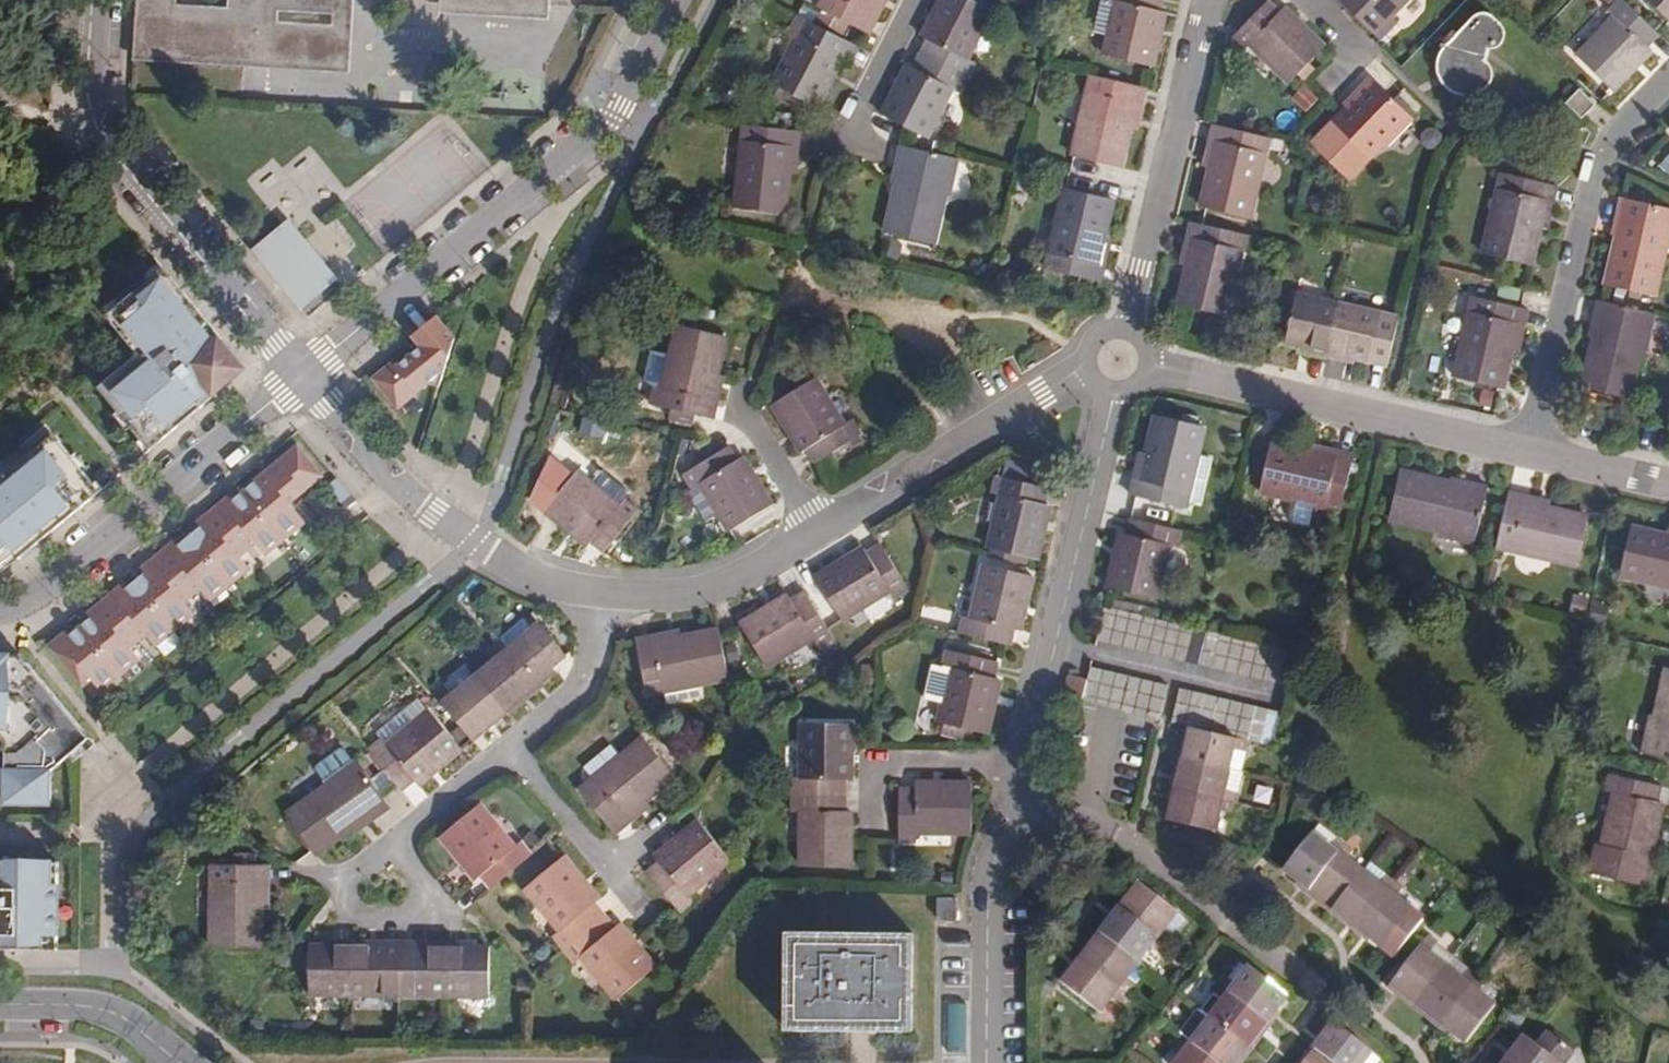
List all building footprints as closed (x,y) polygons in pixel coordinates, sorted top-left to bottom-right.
[(133,53),(268,61),(270,22),(267,22),(268,12),(353,17),(354,0),(228,0),(227,9),(176,6),(177,0),(136,0),(133,53)] [(438,5),(548,12),(549,0),(438,0),(438,5)] [(821,9),(815,20),(846,36),(852,25),(873,36),(880,22),(871,18),(880,0),(826,0),(821,9)] [(871,18),(880,22),(891,0),(880,0),(871,18)] [(968,77),(976,61),(968,57),(992,11),(973,0),(943,0),(924,37),(930,41),(923,54),(968,77)] [(1107,2),(1116,3),(1104,57),(1153,68),(1165,14),(1157,13),(1160,0),(1108,0),(1107,2)] [(1345,0),(1339,0),(1336,3),(1377,42),(1395,24),(1389,18),(1407,0),(1345,0)] [(1623,0),(1620,0),(1612,9),(1619,16),(1579,58),(1614,92),(1655,49),(1650,45),(1659,34),(1623,0)] [(1668,20),(1668,0),(1647,0),(1668,20)] [(1280,13),(1269,1),(1233,38),(1243,49),(1250,43),(1292,84),(1325,49),(1284,9),(1280,13)] [(1488,16),(1481,14),(1477,14),(1472,18),(1444,47),(1442,52),(1438,64),(1439,74),(1440,80),(1445,87),(1449,92),(1456,96),(1469,98),(1478,96),(1488,87),(1494,73),(1492,67),(1485,60),(1486,52),(1492,51),(1498,48),(1502,44),(1504,40),(1504,36),(1502,32),(1495,22),(1488,16)] [(844,40),(799,17),(791,32),(801,37),(774,89),(816,111),(843,58),(837,55),(844,40)] [(961,92),(968,77),(923,54),(915,69),(909,66),(883,116),(927,139),(952,89),(961,92)] [(1148,88),(1092,74),(1072,158),(1121,168),(1130,128),(1135,103),(1145,105),(1148,88)] [(1415,119),(1372,78),(1353,97),(1358,102),(1352,109),(1319,144),(1353,177),(1383,145),(1387,148),(1415,119)] [(1304,86),(1293,100),(1308,112),(1319,98),(1304,86)] [(1593,103),(1577,88),(1564,101),(1581,117),(1593,103)] [(1358,102),(1353,97),(1347,103),(1352,109),(1358,102)] [(1145,105),(1135,103),(1130,128),(1139,129),(1145,105)] [(1269,137),(1214,125),(1210,140),(1218,141),(1212,167),(1202,208),(1250,218),(1269,137)] [(803,133),(748,126),(740,211),(786,215),(790,175),(793,148),(801,150),(803,133)] [(1218,141),(1210,140),(1204,166),(1212,167),(1218,141)] [(961,160),(901,146),(895,171),(902,173),(899,185),(887,235),(933,246),(945,196),(952,197),(961,160)] [(801,150),(793,148),(790,175),(799,176),(801,150)] [(902,173),(895,171),(892,183),(899,185),(902,173)] [(1558,183),(1502,172),(1484,253),(1531,264),(1540,225),(1546,197),(1554,198),(1558,183)] [(1112,202),(1065,191),(1045,273),(1101,286),(1105,270),(1096,267),(1102,240),(1112,202)] [(1615,194),(1608,221),(1617,223),(1614,234),(1603,280),(1646,289),(1657,243),(1667,245),(1668,241),(1668,205),(1615,194)] [(1554,198),(1546,197),(1540,225),(1548,226),(1554,198)] [(251,251),(308,319),(346,288),(289,219),(251,251)] [(1247,233),(1192,220),(1188,238),(1196,240),(1190,266),(1180,307),(1228,317),(1247,233)] [(1617,223),(1608,221),(1606,232),(1614,234),(1617,223)] [(1196,240),(1188,238),(1181,264),(1190,266),(1196,240)] [(1112,242),(1102,240),(1096,267),(1105,270),(1112,242)] [(164,269),(160,273),(167,281),(171,278),(164,269)] [(160,273),(111,313),(132,339),(128,342),(142,359),(146,363),(134,373),(130,368),(102,392),(119,413),(123,409),(135,423),(131,427),(151,450),(216,396),(214,394),(246,368),(171,278),(167,281),(160,273)] [(1328,353),(1340,299),(1298,289),(1286,336),(1302,339),(1314,342),(1312,349),(1328,353)] [(1531,310),(1474,297),(1456,378),(1504,389),(1512,352),(1518,326),(1527,328),(1531,310)] [(1650,311),(1592,298),(1585,325),(1594,327),(1592,338),(1580,383),(1624,392),(1635,347),(1642,349),(1650,311)] [(1400,313),(1340,299),(1328,353),(1342,356),(1344,349),(1358,353),(1389,360),(1400,313)] [(111,313),(107,317),(128,342),(132,339),(111,313)] [(439,389),(454,340),(435,318),(411,337),(420,347),(396,367),(393,363),(373,380),(397,409),(427,384),(439,389)] [(1594,327),(1585,325),(1583,336),(1592,338),(1594,327)] [(1527,328),(1518,326),(1512,352),(1521,354),(1527,328)] [(697,415),(716,417),(718,399),(711,398),(713,372),(717,333),(668,328),(662,393),(654,392),(652,410),(672,412),(671,421),(697,424),(697,415)] [(1314,342),(1302,339),(1300,347),(1312,349),(1314,342)] [(1358,353),(1344,349),(1342,356),(1357,360),(1358,353)] [(142,359),(130,368),(134,373),(146,363),(142,359)] [(711,398),(718,399),(721,373),(713,372),(711,398)] [(842,424),(812,377),(769,404),(799,451),(805,448),(814,461),(857,434),(849,420),(842,424)] [(123,409),(119,413),(131,427),(135,423),(123,409)] [(1201,427),(1157,417),(1148,453),(1142,479),(1130,476),(1127,491),(1183,504),(1184,498),(1194,457),(1201,427)] [(46,452),(58,442),(53,436),(40,446),(46,452)] [(14,554),(19,559),(100,492),(83,472),(80,475),(69,462),(72,459),(58,442),(46,452),(40,446),(27,458),(31,463),(22,471),(17,465),(0,480),(0,566),(14,554)] [(1309,451),(1271,442),(1260,488),(1292,495),(1288,512),(1291,517),(1309,521),(1314,518),(1318,501),(1340,506),(1353,453),(1334,449),(1333,456),(1309,451)] [(1334,449),(1310,443),(1309,451),(1333,456),(1334,449)] [(731,463),(723,448),(680,475),(689,490),(698,484),(725,531),(766,507),(738,458),(731,463)] [(1148,453),(1136,450),(1130,476),(1142,479),(1148,453)] [(1206,459),(1194,457),(1184,498),(1196,500),(1206,459)] [(27,458),(17,465),(22,471),(31,463),(27,458)] [(83,472),(72,459),(69,462),(80,475),(83,472)] [(93,681),(118,710),(135,696),(130,690),(153,671),(158,677),(180,658),(183,662),(217,634),(214,630),(235,613),(238,617),(272,589),(269,585),(290,568),(293,572),(326,544),(323,540),(344,522),(347,526),(365,512),(322,460),(323,479),(313,467),(274,499),(284,510),(268,524),(258,512),(220,544),(230,556),(213,569),(203,558),(165,589),(175,601),(159,614),(149,603),(110,635),(125,654),(93,681)] [(1008,462),(1004,479),(1045,489),(1049,472),(1008,462)] [(1442,483),(1392,471),(1382,511),(1434,524),(1432,531),(1468,540),(1481,484),(1453,477),(1452,485),(1442,483)] [(1453,477),(1444,475),(1442,483),(1452,485),(1453,477)] [(592,490),(575,476),(545,514),(588,549),(593,543),(605,552),(635,514),(624,505),(619,511),(592,490)] [(628,499),(602,478),(592,490),(619,511),(624,505),(628,499)] [(1048,490),(999,478),(995,495),(1003,496),(989,554),(1036,565),(1050,509),(1044,507),(1048,490)] [(1521,493),(1503,489),(1490,543),(1571,562),(1582,516),(1540,506),(1519,501),(1521,493)] [(1542,498),(1521,493),(1519,501),(1540,506),(1542,498)] [(1178,529),(1129,518),(1125,534),(1117,533),(1105,586),(1154,598),(1166,543),(1175,546),(1178,529)] [(1629,523),(1618,572),(1668,584),(1668,533),(1629,523)] [(909,587),(880,543),(866,552),(863,547),(815,576),(840,618),(888,588),(893,597),(909,587)] [(1032,581),(984,570),(971,624),(962,621),(958,635),(1009,647),(1012,633),(1018,635),(1032,581)] [(831,634),(804,590),(790,599),(786,593),(741,621),(766,663),(810,635),(815,644),(831,634)] [(1112,637),(1118,609),(1105,606),(1099,634),(1112,637)] [(1131,612),(1118,609),(1112,637),(1124,639),(1131,612)] [(1131,612),(1124,639),(1137,642),(1144,615),(1131,612)] [(1144,615),(1137,642),(1150,645),(1157,618),(1144,615)] [(1157,618),(1150,645),(1163,648),(1169,621),(1157,618)] [(1169,621),(1163,648),(1176,651),(1183,624),(1169,621)] [(529,632),(523,624),(502,642),(508,649),(529,632)] [(1183,624),(1176,651),(1188,654),(1195,627),(1183,624)] [(502,642),(493,649),(530,693),(553,673),(549,668),(563,657),(537,625),(529,632),(508,649),(502,642)] [(728,678),(719,625),(679,634),(646,640),(644,632),(629,635),(641,695),(728,678)] [(679,634),(677,626),(644,632),(646,640),(679,634)] [(1195,627),(1188,654),(1201,657),(1208,630),(1202,629),(1195,627)] [(1201,657),(1215,660),(1222,633),(1208,630),(1201,657)] [(1222,633),(1215,660),(1228,663),(1234,636),(1222,633)] [(1234,636),(1228,663),(1240,665),(1246,639),(1234,636)] [(1246,639),(1240,665),(1253,668),(1259,642),(1246,639)] [(1271,645),(1259,642),(1253,668),(1265,671),(1271,645)] [(1285,648),(1271,645),(1265,671),(1278,674),(1285,648)] [(1285,648),(1278,674),(1290,677),(1296,650),(1285,648)] [(489,663),(475,675),(506,713),(530,693),(493,649),(484,657),(489,663)] [(995,664),(946,652),(941,670),(950,671),(937,723),(987,734),(999,682),(991,680),(995,664)] [(5,741),(4,801),(49,802),(49,770),(70,754),(77,757),(93,744),(20,655),(0,655),(0,735),(5,741)] [(1667,665),(1656,713),(1649,711),(1640,751),(1668,757),(1668,665),(1667,665)] [(506,713),(475,675),(457,691),(451,684),(442,691),(479,735),(506,713)] [(1076,677),(1070,700),(1082,703),(1088,680),(1076,677)] [(1096,706),(1101,683),(1088,680),(1082,703),(1096,706)] [(1101,683),(1096,706),(1108,708),(1114,686),(1101,683)] [(1108,708),(1121,711),(1126,688),(1114,686),(1108,708)] [(1121,711),(1134,714),(1140,691),(1126,688),(1121,711)] [(1146,717),(1152,694),(1140,691),(1134,714),(1146,717)] [(1165,697),(1152,694),(1146,717),(1159,720),(1165,697)] [(1172,723),(1183,725),(1185,726),(1191,702),(1178,700),(1172,723)] [(1185,726),(1198,729),(1204,705),(1191,702),(1185,726)] [(1212,732),(1217,708),(1204,705),(1198,729),(1212,732)] [(1224,735),(1229,711),(1217,708),(1212,732),(1224,735)] [(423,710),(383,743),(376,735),(363,746),(401,792),(414,782),(418,787),(459,753),(423,710)] [(1229,711),(1224,735),(1237,738),(1243,714),(1229,711)] [(1243,714),(1237,738),(1240,738),(1250,741),(1255,716),(1243,714)] [(1250,741),(1262,743),(1269,719),(1255,716),(1250,741)] [(1269,719),(1262,743),(1273,746),(1279,722),(1269,719)] [(1224,735),(1212,732),(1198,729),(1185,726),(1183,725),(1177,753),(1224,765),(1228,747),(1237,749),(1240,738),(1237,738),(1224,735)] [(790,782),(790,799),(841,799),(841,783),(849,782),(849,729),(800,728),(801,782),(790,782)] [(674,773),(643,735),(619,755),(592,777),(578,789),(614,833),(627,822),(621,816),(643,798),(674,773)] [(619,755),(609,742),(582,764),(592,777),(619,755)] [(1224,765),(1233,767),(1237,749),(1228,747),(1224,765)] [(1177,753),(1169,786),(1225,799),(1228,789),(1219,787),(1224,765),(1177,753)] [(389,811),(351,757),(320,780),(323,784),(282,813),(311,856),(354,827),(363,821),(367,827),(389,811)] [(1233,767),(1224,765),(1219,787),(1228,789),(1233,767)] [(1655,780),(1608,769),(1604,787),(1614,789),(1602,843),(1594,842),(1588,870),(1641,882),(1647,853),(1648,853),(1660,799),(1652,797),(1655,780)] [(975,787),(917,786),(917,790),(901,790),(900,842),(920,843),(920,835),(974,836),(975,787)] [(1225,799),(1169,786),(1162,818),(1209,828),(1213,808),(1223,810),(1225,799)] [(649,804),(643,798),(621,816),(627,822),(649,804)] [(841,799),(790,799),(790,815),(800,815),(800,871),(849,870),(848,812),(841,813),(841,799)] [(512,847),(479,806),(441,835),(475,878),(482,872),(494,888),(534,856),(521,840),(512,847)] [(367,827),(363,821),(354,827),(358,833),(367,827)] [(730,865),(700,827),(660,859),(664,864),(650,877),(681,916),(695,905),(690,898),(730,865)] [(1283,868),(1308,887),(1344,842),(1333,834),(1326,843),(1311,831),(1283,868)] [(1308,887),(1335,907),(1363,870),(1346,857),(1352,849),(1344,842),(1308,887)] [(554,937),(564,950),(605,916),(596,905),(601,900),(566,859),(529,890),(562,930),(554,937)] [(1385,872),(1370,861),(1363,870),(1377,881),(1385,872)] [(57,950),(58,863),(0,862),(0,950),(57,950)] [(266,881),(266,864),(211,864),(210,950),(260,951),(260,906),(259,882),(266,881)] [(1363,870),(1335,907),(1357,924),(1393,879),(1385,872),(1377,881),(1363,870)] [(1393,879),(1357,924),(1382,943),(1410,906),(1396,895),(1403,886),(1393,879)] [(1120,910),(1166,946),(1173,937),(1162,929),(1175,913),(1139,885),(1120,910)] [(963,912),(963,891),(937,891),(936,912),(963,912)] [(1120,910),(1100,935),(1135,963),(1149,946),(1159,954),(1166,946),(1120,910)] [(1185,921),(1175,913),(1162,929),(1173,937),(1185,921)] [(605,916),(564,950),(576,963),(585,956),(622,1001),(660,970),(620,924),(614,929),(605,916)] [(917,936),(790,935),(790,1030),(917,1031),(917,936)] [(1135,963),(1100,935),(1081,959),(1127,996),(1134,988),(1123,979),(1135,963)] [(309,996),(349,996),(349,949),(349,943),(336,943),(336,949),(323,949),(309,949),(309,996)] [(349,949),(349,996),(382,996),(382,985),(396,985),(396,943),(380,943),(380,949),(349,949)] [(396,943),(396,985),(413,985),(413,997),(444,997),(444,950),(416,950),(416,944),(396,943)] [(444,950),(444,997),(489,998),(490,951),(476,951),(461,951),(461,944),(444,944),(444,950)] [(1415,1009),(1441,976),(1422,962),(1430,952),(1422,945),(1389,989),(1415,1009)] [(1159,954),(1149,946),(1135,963),(1151,975),(1164,958),(1159,954)] [(1441,976),(1449,966),(1430,952),(1422,962),(1441,976)] [(1127,996),(1081,959),(1061,985),(1097,1013),(1110,996),(1121,1005),(1127,996)] [(1250,973),(1241,966),(1229,982),(1237,988),(1250,973)] [(1464,978),(1449,966),(1441,976),(1456,988),(1464,978)] [(1228,981),(1221,989),(1265,1025),(1285,999),(1250,973),(1237,988),(1229,982),(1228,981)] [(1415,1009),(1438,1027),(1472,984),(1464,978),(1456,988),(1441,976),(1415,1009)] [(1472,984),(1438,1027),(1463,1047),(1488,1013),(1474,1002),(1482,992),(1472,984)] [(1211,1021),(1247,1048),(1265,1025),(1221,989),(1213,1000),(1214,1001),(1223,1007),(1211,1021)] [(1214,1001),(1203,1015),(1211,1021),(1223,1007),(1214,1001)] [(1211,1021),(1203,1015),(1191,1031),(1199,1037),(1211,1021)] [(1247,1048),(1211,1021),(1199,1037),(1191,1031),(1189,1029),(1182,1038),(1215,1062),(1235,1062),(1247,1048)] [(1314,1048),(1334,1062),(1358,1062),(1369,1050),(1334,1022),(1314,1048)] [(1182,1038),(1177,1034),(1170,1042),(1176,1047),(1182,1038)] [(1182,1038),(1176,1047),(1185,1055),(1179,1062),(1215,1062),(1182,1038)] [(1531,1043),(1515,1062),(1557,1062),(1531,1043)] [(1314,1048),(1303,1062),(1334,1062),(1314,1048)] [(1369,1050),(1358,1062),(1374,1062),(1378,1057),(1369,1050)]
